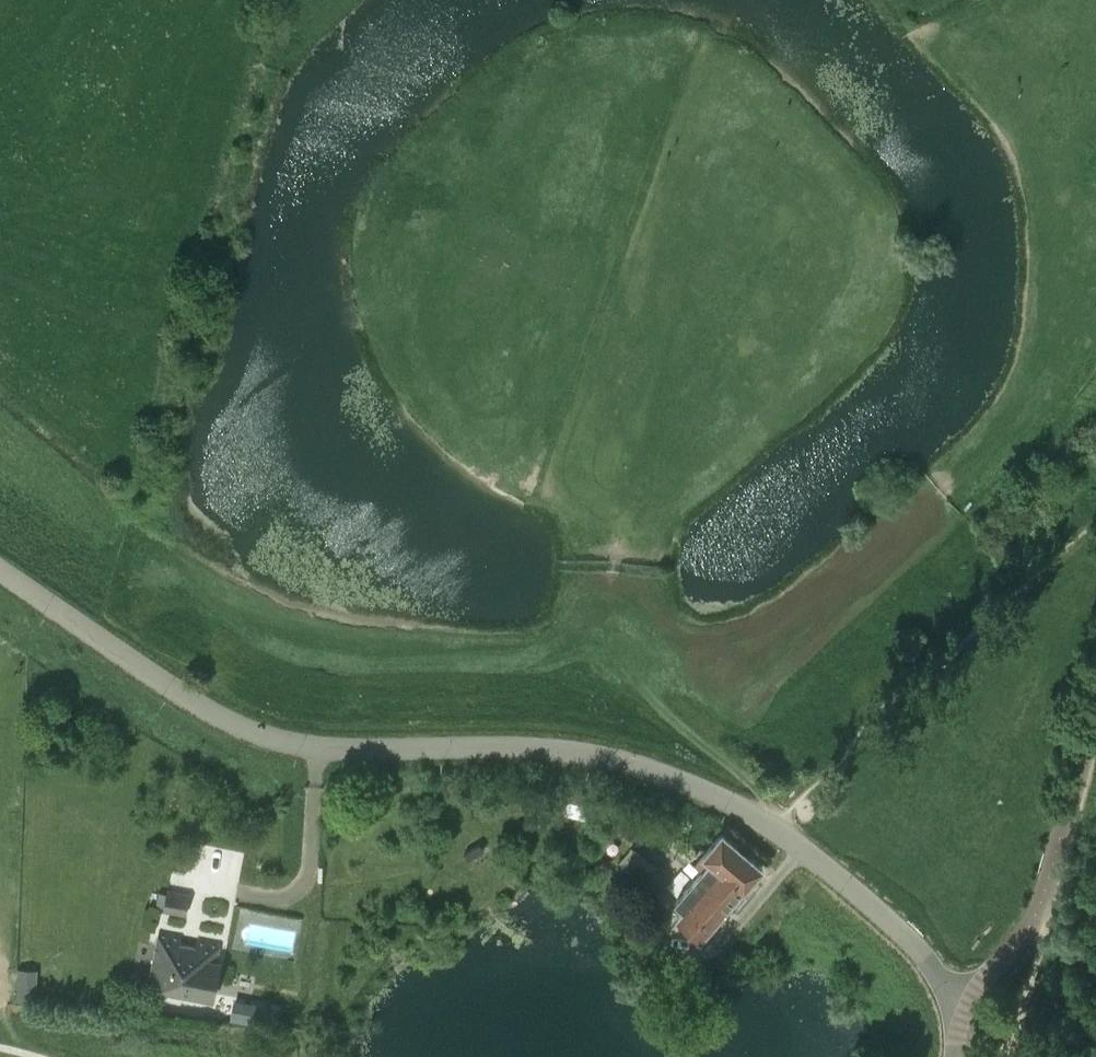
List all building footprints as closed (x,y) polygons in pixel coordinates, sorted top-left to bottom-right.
[(762,866),(723,832),(696,863),(704,869),(676,901),(685,910),(680,916),(702,936),(762,866)] [(187,910),(190,894),(168,890),(164,906),(187,910)] [(152,949),(145,986),(213,999),(220,961),(217,961),(220,942),(197,938),(196,947),(180,944),(182,935),(159,931),(156,949),(152,949)] [(16,1001),(36,1000),(36,994),(31,993),(31,969),(18,968),(16,1001)] [(231,1020),(264,1026),(274,1028),(274,1027),(277,1010),(234,1003),(231,1020)]
